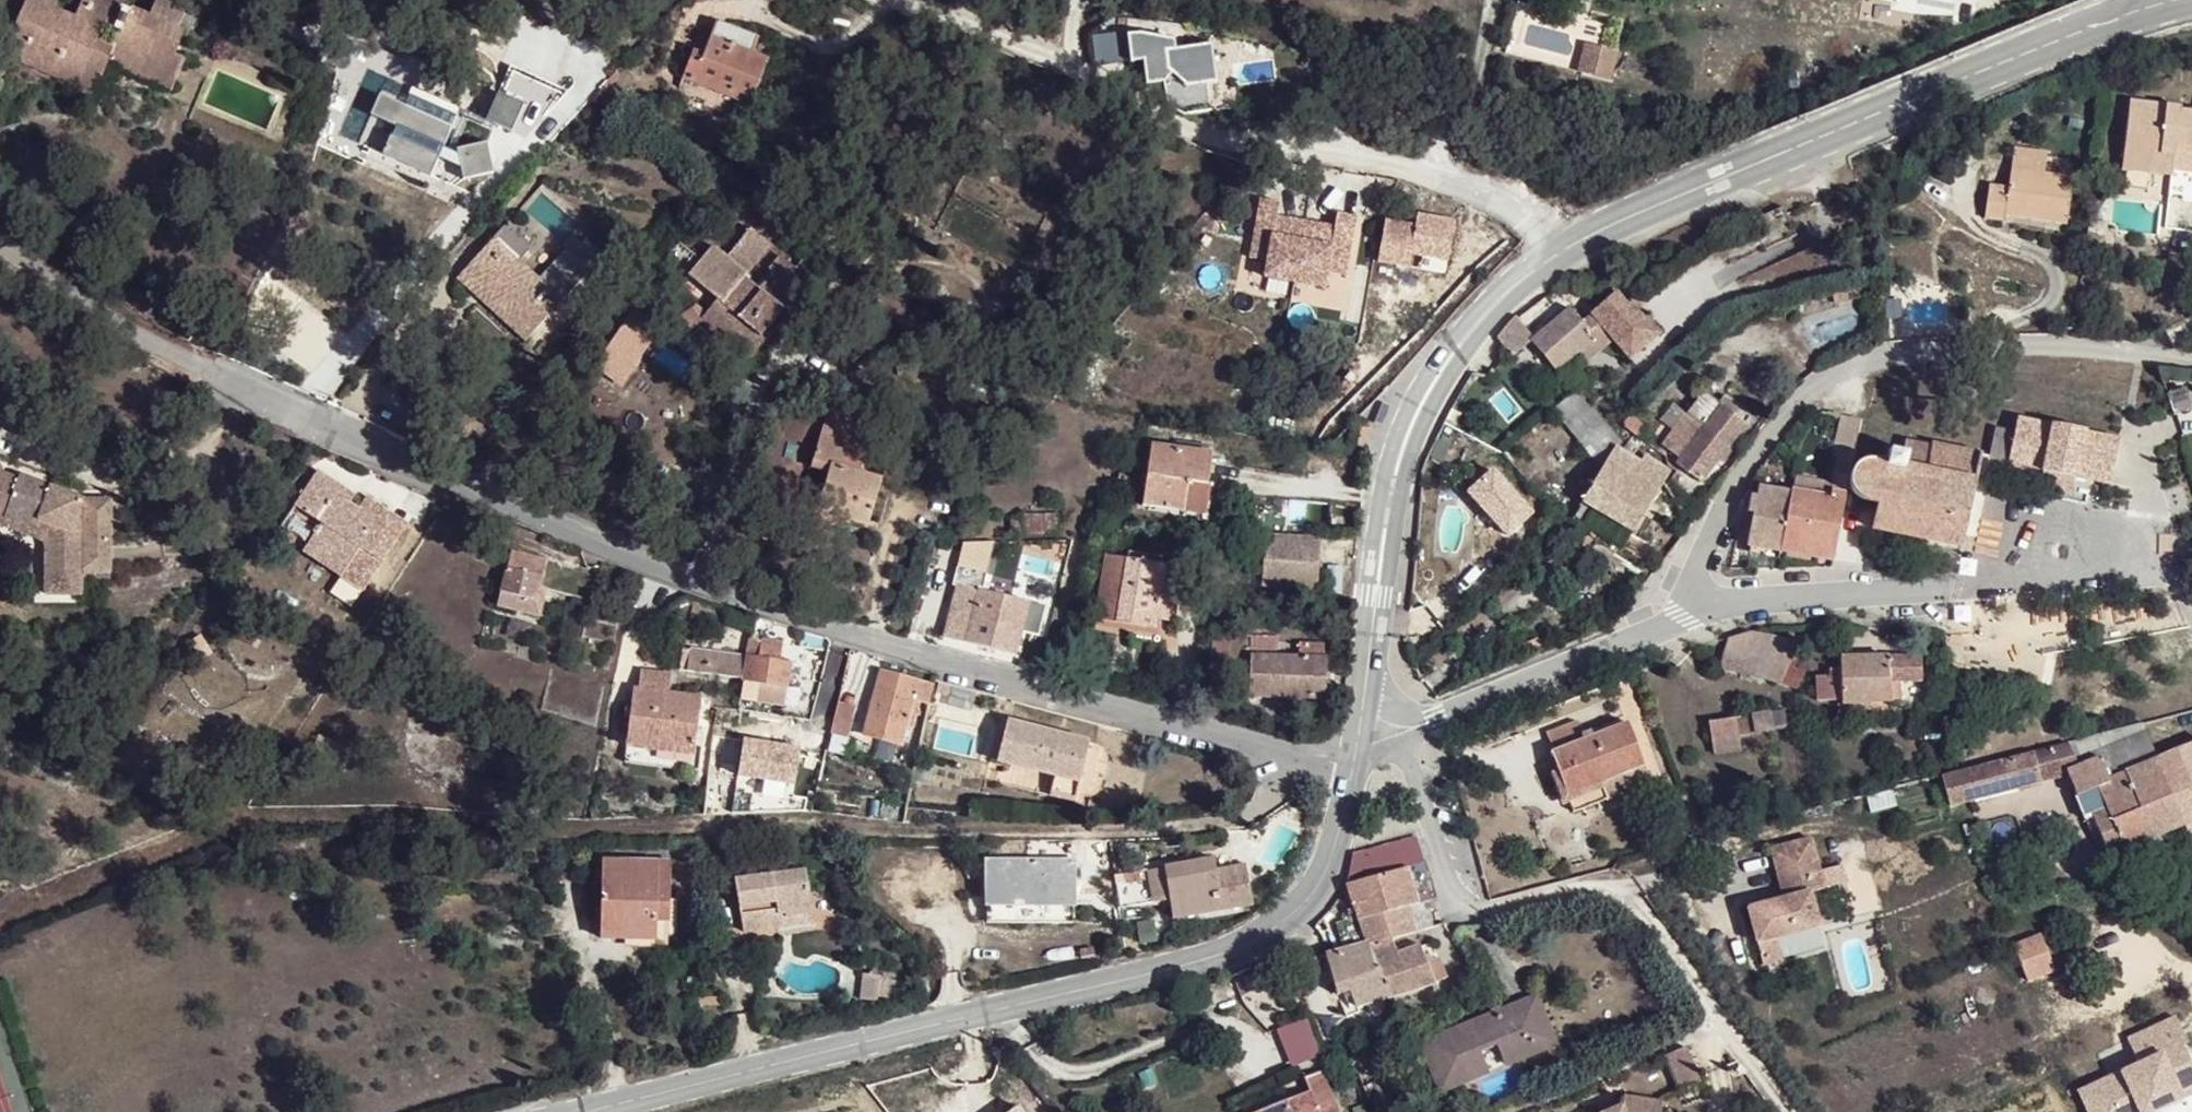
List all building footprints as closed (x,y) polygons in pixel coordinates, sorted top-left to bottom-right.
[(37,0),(27,0),(10,38),(101,80),(111,59),(156,79),(168,50),(186,9),(165,0),(159,0),(150,16),(126,5),(127,2),(122,0),(83,0),(76,17),(54,7),(37,0)] [(716,20),(703,53),(700,62),(689,58),(682,76),(749,101),(766,57),(750,50),(757,35),(716,20)] [(1170,43),(1125,37),(1128,65),(1141,63),(1146,84),(1166,83),(1168,99),(1184,111),(1210,108),(1205,82),(1212,82),(1204,48),(1172,54),(1170,43)] [(101,80),(10,38),(5,47),(82,82),(75,95),(91,102),(101,80)] [(700,62),(703,53),(693,49),(689,58),(700,62)] [(168,50),(156,79),(174,87),(186,58),(168,50)] [(1590,54),(1587,71),(1602,74),(1606,58),(1590,54)] [(1587,71),(1583,83),(1610,91),(1617,62),(1606,58),(1602,74),(1587,71)] [(2191,159),(2191,108),(2174,104),(2175,100),(2130,94),(2117,162),(2142,166),(2145,147),(2166,150),(2165,155),(2191,159)] [(395,126),(382,154),(430,175),(443,147),(452,127),(379,95),(370,116),(395,126)] [(487,142),(456,149),(463,178),(493,172),(487,142)] [(457,153),(443,147),(439,158),(460,167),(457,153)] [(2165,155),(2166,150),(2145,147),(2142,166),(2191,174),(2191,159),(2165,155)] [(2006,173),(2040,176),(2041,155),(2006,153),(2006,173)] [(2068,178),(2040,176),(2006,173),(2004,193),(1983,191),(1980,225),(2001,227),(2002,221),(2065,227),(2068,178)] [(1272,238),(1265,278),(1325,288),(1332,249),(1349,252),(1355,217),(1337,214),(1334,228),(1277,218),(1279,203),(1261,200),(1255,235),(1272,238)] [(1414,224),(1383,219),(1375,263),(1447,275),(1456,220),(1416,213),(1414,224)] [(1272,238),(1255,235),(1250,259),(1267,262),(1272,238)] [(494,237),(470,262),(457,278),(524,339),(562,298),(494,237)] [(570,262),(586,275),(604,253),(587,240),(570,262)] [(801,272),(778,254),(767,268),(771,272),(757,290),(742,277),(745,273),(710,246),(687,276),(716,299),(700,321),(727,343),(731,338),(753,356),(767,338),(762,334),(798,291),(791,285),(801,272)] [(454,248),(439,264),(456,279),(457,278),(470,262),(454,248)] [(1349,252),(1332,249),(1329,273),(1345,275),(1349,252)] [(524,339),(457,278),(456,279),(450,285),(517,347),(524,339)] [(1849,298),(1846,284),(1831,288),(1833,300),(1849,298)] [(1534,338),(1533,338),(1556,364),(1575,349),(1578,353),(1587,362),(1616,336),(1633,356),(1664,330),(1648,312),(1641,317),(1629,303),(1617,289),(1601,303),(1583,319),(1570,305),(1534,338)] [(1636,297),(1629,303),(1641,317),(1648,312),(1636,297)] [(1534,338),(1517,318),(1514,315),(1496,337),(1512,356),(1533,338),(1534,338)] [(750,360),(753,356),(731,338),(727,343),(750,360)] [(1561,368),(1578,353),(1575,349),(1556,364),(1561,368)] [(1596,412),(1592,408),(1578,390),(1552,411),(1571,432),(1596,412)] [(1678,458),(1675,464),(1700,482),(1756,412),(1731,391),(1721,404),(1704,392),(1688,413),(1674,402),(1660,422),(1672,432),(1660,445),(1678,458)] [(1377,420),(1385,423),(1391,406),(1382,403),(1377,420)] [(827,472),(818,505),(845,512),(843,521),(869,528),(883,478),(841,466),(855,413),(828,406),(810,468),(827,472)] [(1617,446),(1619,441),(1596,412),(1571,432),(1602,469),(1617,446)] [(1793,480),(1791,490),(1844,498),(1848,474),(1850,466),(1862,419),(1844,416),(1839,443),(1835,442),(1826,485),(1793,480)] [(1461,422),(1468,426),(1471,421),(1464,417),(1461,422)] [(2076,473),(2110,481),(2119,442),(2085,434),(2086,430),(2054,423),(2052,427),(2017,418),(2014,431),(1997,426),(1989,454),(2046,467),(2045,470),(2073,477),(2076,473)] [(1878,506),(1845,501),(1840,529),(1872,534),(1873,527),(1962,545),(1982,452),(1932,441),(1930,449),(1905,443),(1903,452),(1889,449),(1887,464),(1882,463),(1872,463),(1868,463),(1862,464),(1857,467),(1853,470),(1852,474),(1851,474),(1851,478),(1851,483),(1852,489),(1856,495),(1861,499),(1868,501),(1878,504),(1878,506)] [(1650,505),(1663,484),(1671,472),(1646,455),(1641,461),(1617,446),(1602,469),(1581,502),(1632,533),(1642,516),(1647,520),(1656,507),(1650,505)] [(1187,496),(1213,500),(1215,484),(1211,484),(1214,455),(1153,448),(1144,507),(1184,512),(1187,496)] [(0,465),(0,505),(9,508),(6,516),(38,528),(38,527),(58,534),(60,595),(85,595),(84,573),(113,573),(113,500),(85,499),(25,477),(24,476),(23,476),(21,477),(20,478),(20,479),(3,473),(3,470),(3,468),(2,467),(0,465)] [(376,518),(357,507),(353,513),(345,508),(350,502),(355,494),(318,470),(296,504),(321,521),(316,530),(310,525),(305,533),(311,536),(302,551),(339,575),(376,518)] [(1750,545),(1779,550),(1791,490),(1761,485),(1758,495),(1752,494),(1749,511),(1755,513),(1750,545)] [(1791,490),(1779,550),(1835,560),(1840,529),(1845,501),(1845,498),(1844,498),(1791,490)] [(353,513),(357,507),(350,502),(345,508),(353,513)] [(47,542),(49,595),(60,595),(58,534),(38,527),(38,528),(6,516),(9,508),(0,505),(0,524),(47,542)] [(845,512),(818,505),(814,522),(841,528),(843,521),(845,512)] [(1263,586),(1315,590),(1321,539),(1267,536),(1263,586)] [(501,596),(537,604),(547,559),(511,550),(501,596)] [(1097,620),(1158,630),(1161,615),(1177,618),(1183,585),(1165,582),(1167,566),(1109,556),(1097,620)] [(946,637),(1018,655),(1031,602),(1015,599),(1017,590),(984,583),(988,572),(958,565),(953,585),(959,587),(946,637)] [(533,616),(537,604),(501,596),(498,608),(533,616)] [(1801,642),(1747,631),(1729,637),(1720,668),(1771,680),(1786,684),(1796,690),(1807,671),(1791,666),(1801,642)] [(1253,655),(1276,656),(1277,635),(1251,633),(1250,655),(1253,655)] [(740,696),(784,702),(790,662),(781,661),(783,645),(748,639),(745,657),(682,649),(681,670),(743,678),(740,696)] [(1300,657),(1276,656),(1253,655),(1253,693),(1323,696),(1326,642),(1301,641),(1300,657)] [(1901,682),(1922,681),(1921,655),(1843,656),(1842,668),(1830,670),(1831,676),(1817,676),(1818,700),(1841,699),(1842,702),(1902,699),(1901,682)] [(660,740),(695,744),(702,694),(669,690),(672,672),(642,668),(640,686),(634,686),(627,747),(658,750),(660,740)] [(929,707),(933,683),(881,668),(862,737),(904,748),(916,703),(929,707)] [(841,691),(844,675),(826,671),(822,686),(841,691)] [(838,702),(831,734),(850,738),(858,707),(838,702)] [(1785,708),(1769,710),(1773,732),(1788,729),(1785,708)] [(1773,732),(1769,710),(1753,713),(1757,735),(1773,732)] [(1739,739),(1757,735),(1753,713),(1735,716),(1739,739)] [(1739,739),(1735,716),(1711,721),(1716,753),(1741,749),(1739,739)] [(1088,739),(1006,719),(997,761),(1053,775),(1048,794),(1073,801),(1088,739)] [(1626,722),(1594,735),(1584,739),(1581,734),(1576,721),(1548,732),(1556,750),(1552,753),(1568,794),(1644,764),(1626,722)] [(2144,721),(2031,751),(2044,782),(2151,736),(2147,726),(2144,721)] [(1584,739),(1594,735),(1592,730),(1581,734),(1584,739)] [(2159,755),(2151,736),(2069,771),(2087,817),(2093,814),(2110,856),(2185,825),(2171,794),(2141,806),(2127,768),(2159,755)] [(695,753),(695,744),(660,740),(658,750),(695,753)] [(2185,825),(2191,822),(2191,742),(2159,755),(2127,768),(2141,806),(2171,794),(2185,825)] [(2031,751),(1939,776),(1952,806),(2044,782),(2031,751)] [(1644,764),(1568,794),(1574,811),(1651,781),(1644,764)] [(1429,901),(1437,899),(1425,861),(1423,861),(1415,837),(1354,852),(1346,876),(1344,886),(1347,890),(1352,908),(1345,909),(1347,919),(1339,921),(1342,933),(1337,935),(1339,943),(1361,938),(1362,943),(1368,942),(1369,945),(1391,938),(1413,932),(1433,923),(1429,901)] [(1811,838),(1777,847),(1787,885),(1791,884),(1793,895),(1785,897),(1748,907),(1758,942),(1820,925),(1811,891),(1824,888),(1811,838)] [(1787,885),(1777,847),(1772,848),(1785,897),(1793,895),(1791,884),(1787,885)] [(657,901),(671,900),(672,860),(604,858),(602,923),(636,924),(635,940),(656,940),(657,923),(657,901)] [(1216,868),(1214,858),(1133,873),(1141,913),(1173,907),(1176,920),(1223,911),(1216,868)] [(1055,907),(1075,907),(1075,863),(986,863),(986,924),(1055,924),(1055,907)] [(1246,863),(1216,868),(1223,911),(1253,905),(1246,863)] [(735,881),(744,934),(782,927),(780,913),(787,912),(787,917),(813,913),(806,869),(735,881)] [(2179,887),(2175,877),(2163,881),(2167,892),(2177,888),(2179,887)] [(670,923),(671,900),(657,901),(657,923),(670,923)] [(1076,924),(1075,907),(1055,907),(1055,924),(1076,924)] [(780,913),(782,927),(814,922),(813,913),(787,917),(787,912),(780,913)] [(601,939),(635,940),(636,924),(602,923),(601,939)] [(2025,984),(2056,972),(2041,934),(2011,945),(2025,984)] [(1397,952),(1391,938),(1369,945),(1377,966),(1399,958),(1397,952)] [(1368,942),(1362,943),(1326,952),(1337,994),(1349,991),(1356,1009),(1389,999),(1388,999),(1377,966),(1369,945),(1368,942)] [(1388,999),(1389,999),(1417,990),(1446,979),(1439,959),(1425,962),(1419,945),(1397,952),(1399,958),(1377,966),(1388,999)] [(893,1001),(897,967),(865,964),(861,997),(893,1001)] [(1537,994),(1485,1016),(1490,1025),(1474,1031),(1470,1022),(1423,1042),(1440,1089),(1490,1069),(1481,1046),(1495,1041),(1504,1062),(1555,1042),(1537,994)] [(1490,1025),(1485,1016),(1470,1022),(1474,1031),(1490,1025)] [(1307,1017),(1275,1030),(1291,1068),(1323,1055),(1307,1017)] [(2145,1062),(2081,1091),(2091,1111),(2144,1111),(2191,1090),(2191,1060),(2185,1045),(2190,1042),(2179,1017),(2134,1037),(2145,1062)] [(1682,1090),(1702,1081),(1686,1044),(1666,1053),(1682,1090)] [(1267,1111),(1335,1111),(1321,1071),(1307,1076),(1311,1089),(1316,1102),(1295,1111),(1291,1097),(1265,1107),(1267,1111)] [(1316,1102),(1311,1089),(1291,1097),(1295,1111),(1316,1102)] [(1662,1097),(1625,1090),(1623,1100),(1602,1109),(1602,1108),(1593,1111),(1660,1111),(1662,1097)]
